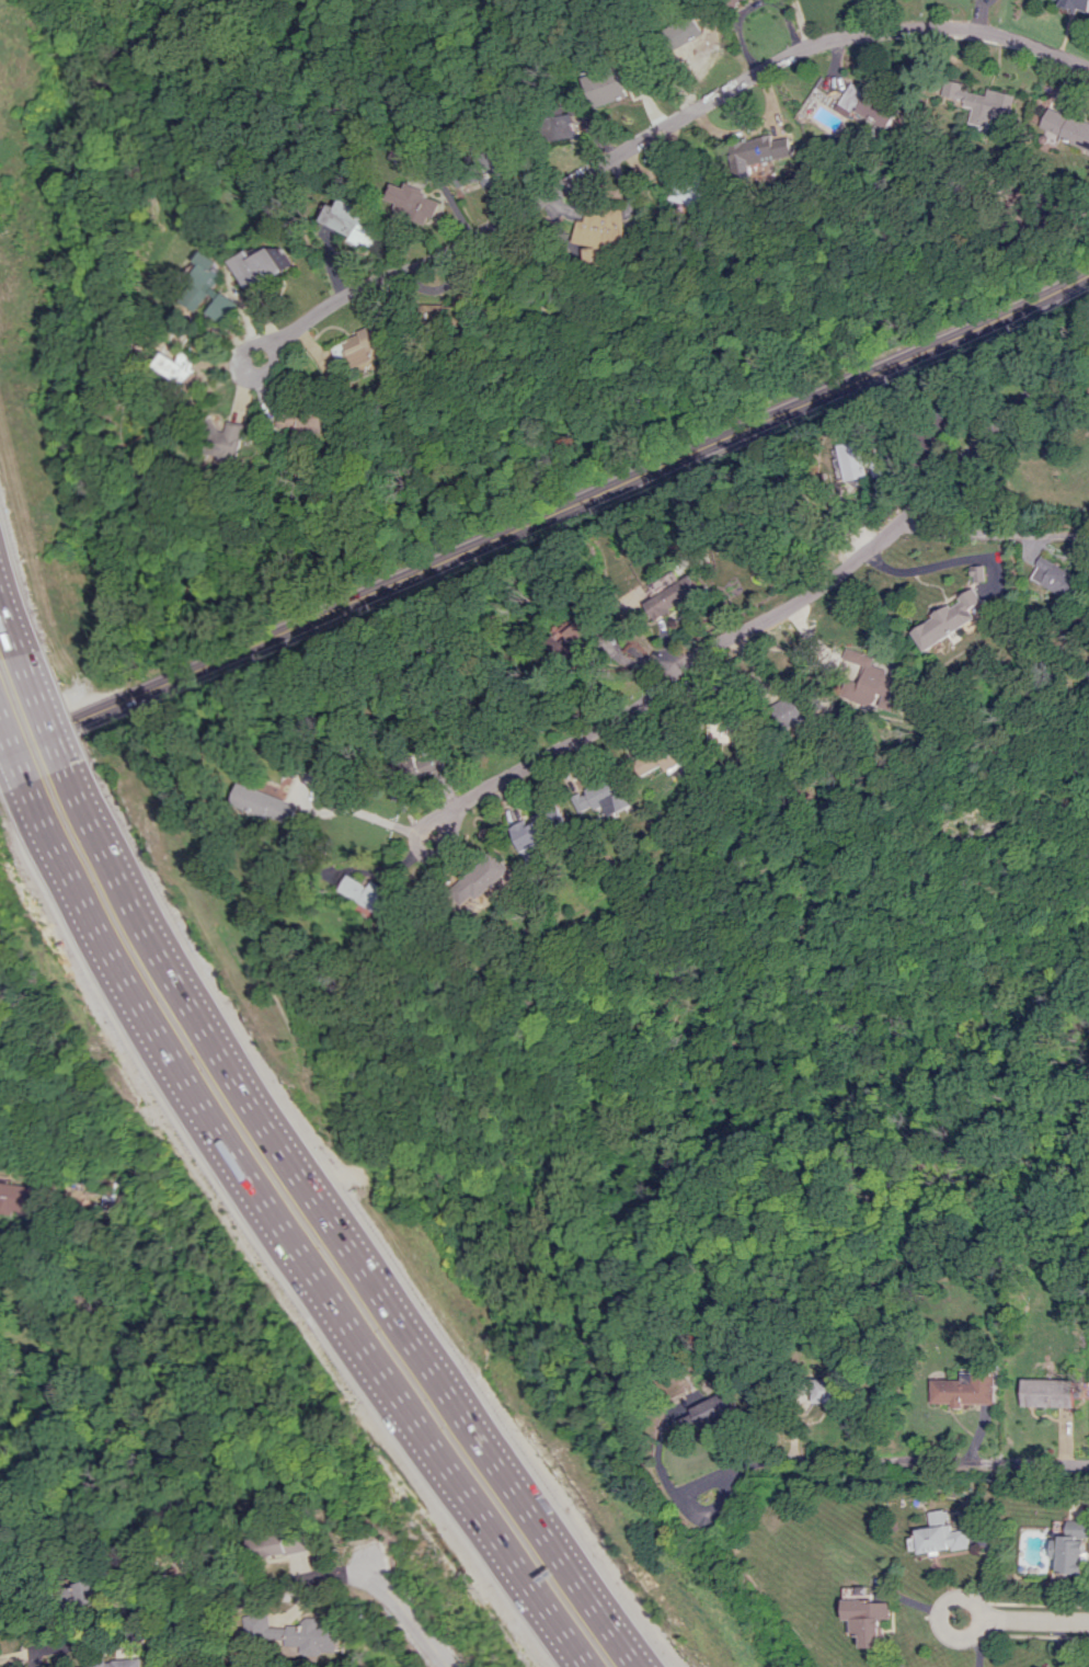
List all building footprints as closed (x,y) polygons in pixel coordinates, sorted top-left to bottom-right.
[(1061,0),(1059,6),(1076,13),(1078,9),(1088,14),(1088,0),(1061,0)] [(631,96),(628,88),(644,84),(638,63),(584,78),(592,107),(631,96)] [(1013,94),(987,89),(986,94),(961,90),(962,83),(951,81),(948,98),(962,101),(961,106),(972,108),(969,124),(991,128),(993,116),(1009,119),(1013,94)] [(851,110),(886,129),(897,111),(850,84),(836,110),(848,117),(851,110)] [(1050,104),(1039,128),(1088,151),(1088,122),(1050,104)] [(554,141),(577,137),(573,113),(550,117),(554,141)] [(788,137),(771,140),(770,137),(730,144),(736,175),(750,173),(749,164),(791,156),(788,137)] [(425,227),(429,217),(437,220),(444,203),(423,195),(426,189),(409,182),(407,188),(396,183),(389,202),(398,205),(394,215),(425,227)] [(328,224),(374,248),(383,229),(365,219),(369,210),(342,196),(328,224)] [(622,202),(575,209),(576,214),(572,215),(573,222),(576,222),(580,246),(591,244),(593,258),(629,253),(622,202)] [(254,250),(236,259),(249,290),(287,273),(276,247),(256,256),(254,250)] [(238,303),(221,292),(213,289),(219,281),(221,272),(202,266),(198,272),(193,288),(181,305),(196,315),(201,307),(223,324),(238,303)] [(387,347),(381,324),(361,330),(363,336),(350,340),(357,367),(378,362),(375,350),(387,347)] [(200,360),(185,352),(179,362),(164,353),(155,368),(185,386),(200,360)] [(287,432),(330,425),(327,407),(284,414),(287,432)] [(251,425),(233,423),(231,432),(225,431),(221,460),(245,463),(251,425)] [(865,483),(866,444),(842,443),(841,483),(865,483)] [(1082,578),(1042,557),(1031,578),(1071,599),(1082,578)] [(664,605),(699,596),(694,579),(660,587),(664,605)] [(927,652),(975,619),(970,611),(984,602),(975,587),(959,598),(961,600),(914,631),(927,652)] [(546,640),(560,658),(589,634),(575,616),(546,640)] [(854,701),(895,713),(904,680),(886,675),(887,670),(871,665),(874,657),(847,649),(844,660),(864,666),(854,701)] [(778,724),(807,724),(808,700),(778,699),(778,724)] [(746,741),(745,723),(711,724),(711,741),(746,741)] [(691,763),(684,742),(659,750),(665,771),(691,763)] [(402,759),(405,778),(444,772),(442,753),(402,759)] [(629,798),(618,776),(573,798),(582,816),(619,799),(620,802),(629,798)] [(298,805),(239,783),(231,804),(291,826),(298,805)] [(548,839),(544,832),(556,825),(547,809),(512,828),(525,852),(548,839)] [(468,891),(485,901),(507,862),(489,852),(468,891)] [(389,919),(401,896),(372,881),(369,887),(346,875),(337,892),(389,919)] [(0,1184),(0,1214),(8,1215),(9,1212),(27,1214),(30,1188),(0,1184)] [(931,1380),(932,1405),(994,1404),(993,1371),(961,1372),(961,1380),(931,1380)] [(1021,1406),(1073,1407),(1074,1380),(1022,1378),(1021,1406)] [(814,1402),(847,1402),(847,1380),(814,1379),(814,1402)] [(684,1409),(694,1430),(732,1412),(722,1391),(684,1409)] [(969,1548),(966,1529),(949,1531),(946,1509),(929,1512),(931,1526),(917,1528),(919,1539),(912,1540),(913,1548),(920,1547),(921,1555),(969,1548)] [(1052,1537),(1051,1558),(1059,1558),(1059,1573),(1087,1574),(1088,1521),(1068,1521),(1067,1538),(1052,1537)] [(308,1552),(307,1535),(251,1540),(252,1557),(308,1552)] [(101,1580),(69,1585),(72,1607),(104,1602),(101,1580)] [(847,1620),(855,1620),(855,1636),(864,1636),(864,1648),(884,1648),(884,1618),(894,1618),(894,1600),(847,1600),(847,1620)] [(249,1643),(343,1653),(345,1628),(323,1626),(324,1618),(312,1617),(311,1628),(275,1625),(276,1616),(252,1614),(249,1643)]
